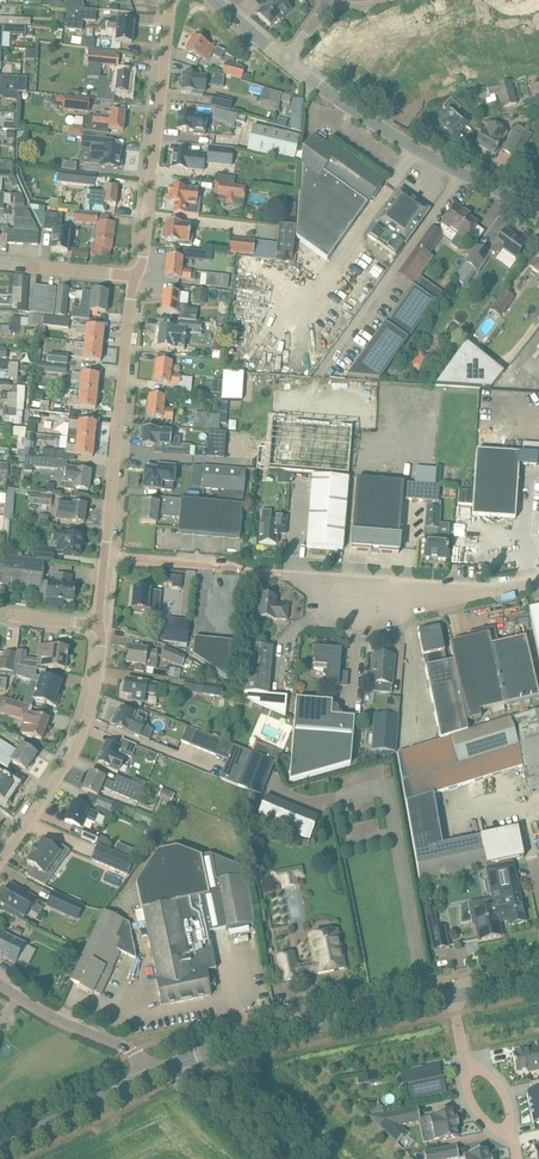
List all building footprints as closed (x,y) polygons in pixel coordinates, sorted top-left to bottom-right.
[(66,10),(66,8),(63,5),(57,0),(50,0),(49,8),(66,10)] [(63,5),(66,8),(67,8),(85,9),(81,0),(70,0),(63,5)] [(281,0),(255,0),(254,1),(260,7),(262,5),(264,7),(257,15),(270,27),(277,19),(279,21),(291,9),(281,0)] [(439,11),(450,21),(454,17),(453,16),(468,0),(449,0),(439,11)] [(453,16),(454,17),(463,24),(463,25),(478,8),(470,0),(468,0),(453,16)] [(67,8),(66,30),(82,31),(83,21),(95,22),(96,10),(85,9),(67,8)] [(436,14),(431,9),(427,13),(432,18),(436,14)] [(15,26),(15,18),(0,18),(0,26),(15,26)] [(118,21),(108,20),(107,28),(117,30),(116,41),(131,43),(134,22),(118,20),(118,21)] [(453,37),(447,31),(443,35),(448,41),(453,37)] [(214,47),(193,37),(186,50),(207,61),(214,47)] [(82,38),(80,47),(94,48),(95,39),(82,38)] [(221,58),(224,50),(216,47),(213,55),(221,58)] [(26,49),(26,59),(38,60),(38,50),(26,49)] [(118,66),(119,56),(88,53),(87,63),(118,66)] [(235,67),(225,64),(223,73),(241,78),(244,69),(241,68),(242,65),(236,64),(235,67)] [(386,81),(376,94),(388,103),(407,78),(390,64),(380,77),(386,81)] [(223,88),(224,77),(207,71),(206,78),(183,75),(182,80),(180,80),(179,87),(182,87),(181,90),(192,91),(192,94),(203,96),(203,93),(205,93),(205,86),(223,88)] [(97,91),(96,100),(114,102),(115,93),(117,93),(129,94),(131,75),(119,74),(116,74),(108,73),(107,79),(99,78),(98,86),(97,91)] [(15,86),(16,77),(0,76),(0,85),(15,86)] [(16,77),(15,86),(0,85),(0,90),(1,90),(2,90),(17,91),(26,92),(26,78),(20,77),(16,77)] [(407,78),(388,103),(390,105),(389,106),(396,112),(397,110),(400,112),(410,100),(416,104),(425,92),(407,78)] [(511,81),(487,87),(489,96),(498,94),(502,108),(517,104),(511,81)] [(263,89),(260,101),(279,105),(282,93),(263,89)] [(2,90),(2,98),(2,99),(17,101),(17,98),(17,91),(2,90)] [(283,95),(281,102),(290,104),(291,97),(283,95)] [(233,101),(214,96),(212,105),(231,110),(233,101)] [(88,112),(89,100),(56,97),(55,103),(64,104),(63,109),(88,112)] [(301,129),(302,99),(292,98),(291,128),(301,129)] [(461,108),(450,99),(443,108),(446,111),(434,125),(453,141),(468,122),(457,113),(461,108)] [(211,107),(208,118),(228,122),(230,112),(211,107)] [(125,112),(111,111),(110,117),(93,116),(93,117),(88,116),(84,119),(83,131),(109,134),(109,130),(123,131),(125,112)] [(207,118),(178,114),(177,130),(194,132),(193,134),(205,135),(205,132),(209,132),(210,121),(207,120),(207,118)] [(483,132),(475,146),(486,151),(486,153),(490,156),(492,155),(494,156),(494,155),(496,155),(499,150),(498,148),(507,133),(490,123),(484,133),(483,132)] [(300,136),(253,126),(247,152),(294,162),(300,136)] [(517,126),(503,150),(511,155),(525,131),(517,126)] [(12,130),(7,130),(6,138),(12,138),(12,137),(15,137),(15,132),(15,130),(12,130)] [(313,136),(302,151),(301,165),(296,238),(327,260),(382,183),(327,144),(326,146),(313,136)] [(108,139),(83,137),(81,153),(92,154),(90,165),(100,166),(99,167),(119,169),(119,167),(122,168),(123,159),(120,159),(121,149),(107,148),(108,139)] [(174,151),(172,168),(184,169),(188,169),(204,171),(205,163),(231,166),(232,160),(233,149),(211,147),(205,146),(204,154),(196,154),(179,152),(174,151)] [(0,161),(0,170),(11,170),(12,162),(0,161)] [(62,161),(61,170),(76,172),(77,163),(62,161)] [(11,170),(0,170),(0,194),(4,194),(1,193),(1,178),(11,179),(11,170)] [(57,172),(56,182),(80,185),(94,186),(95,177),(81,175),(57,172)] [(214,183),(222,184),(223,176),(215,174),(214,183)] [(219,184),(217,197),(234,199),(234,203),(243,204),(245,187),(219,184)] [(118,187),(104,186),(103,192),(87,190),(84,211),(101,213),(102,205),(116,206),(118,187)] [(170,187),(168,203),(175,204),(174,213),(198,216),(199,206),(200,199),(198,199),(199,190),(196,189),(170,187)] [(374,226),(367,236),(396,256),(405,243),(428,211),(400,190),(377,222),(386,229),(383,232),(374,226)] [(274,191),(273,200),(284,202),(285,193),(274,191)] [(50,199),(49,207),(57,208),(58,200),(50,199)] [(282,203),(281,224),(295,224),(296,204),(282,203)] [(470,216),(455,205),(441,224),(457,235),(451,244),(458,249),(464,240),(466,241),(478,224),(469,218),(470,216)] [(15,244),(23,245),(23,231),(31,231),(39,232),(39,231),(38,231),(28,211),(24,211),(14,211),(13,230),(16,230),(15,244)] [(76,212),(75,223),(96,226),(97,222),(98,215),(76,212)] [(51,250),(68,252),(69,233),(61,232),(62,216),(45,214),(44,231),(53,231),(51,250)] [(114,224),(99,222),(96,247),(92,247),(91,255),(109,258),(110,250),(111,250),(114,224)] [(162,238),(164,239),(164,241),(176,242),(179,242),(178,244),(179,245),(190,247),(192,245),(193,236),(191,234),(190,234),(191,225),(186,224),(178,223),(166,222),(165,231),(163,231),(162,238)] [(295,227),(279,226),(276,256),(292,258),(295,227)] [(412,285),(346,377),(379,381),(408,340),(435,302),(442,293),(419,277),(432,258),(429,256),(442,236),(431,228),(417,247),(398,275),(412,285)] [(514,233),(506,228),(495,245),(490,252),(511,268),(517,260),(515,259),(525,245),(512,236),(514,233)] [(7,244),(15,244),(16,230),(13,230),(7,230),(7,244)] [(30,245),(31,231),(23,231),(23,245),(30,245)] [(39,232),(31,231),(30,245),(38,245),(39,232)] [(230,239),(228,253),(253,255),(254,255),(255,242),(255,241),(230,239)] [(454,279),(461,283),(472,267),(477,271),(488,254),(477,246),(454,279)] [(71,257),(88,258),(88,250),(71,249),(71,257)] [(186,250),(186,258),(203,260),(203,252),(186,250)] [(530,266),(538,273),(538,254),(530,266)] [(183,258),(167,256),(165,277),(180,279),(181,279),(190,280),(191,271),(181,270),(183,258)] [(206,273),(205,287),(228,288),(229,274),(206,273)] [(30,312),(39,313),(41,287),(33,286),(30,312)] [(46,314),(48,287),(41,287),(39,313),(46,314)] [(46,314),(54,315),(57,288),(48,287),(46,314)] [(22,289),(13,288),(13,296),(21,296),(22,289)] [(55,316),(65,317),(68,290),(58,288),(55,316)] [(195,293),(194,302),(205,303),(206,290),(195,289),(195,293)] [(106,313),(108,294),(82,291),(80,309),(72,308),(71,318),(88,320),(89,311),(106,313)] [(179,314),(179,320),(196,322),(198,310),(188,309),(188,306),(178,305),(179,293),(163,291),(161,312),(177,314),(177,313),(179,314)] [(492,307),(490,310),(501,317),(514,298),(504,291),(497,301),(492,307)] [(68,328),(69,319),(43,316),(43,326),(68,328)] [(20,327),(20,319),(12,318),(11,326),(20,327)] [(202,324),(179,321),(179,328),(178,330),(189,331),(192,331),(191,335),(201,336),(202,324)] [(20,327),(11,326),(11,334),(20,334),(20,327)] [(87,328),(77,326),(76,335),(86,336),(85,344),(102,346),(104,329),(87,327),(87,328)] [(159,337),(158,347),(165,348),(173,349),(184,350),(186,332),(189,333),(189,331),(178,330),(179,328),(175,328),(166,327),(160,326),(159,337)] [(214,341),(213,350),(221,351),(223,342),(214,341)] [(466,342),(435,385),(491,389),(504,372),(466,342)] [(100,362),(102,346),(85,344),(84,351),(74,350),(73,359),(83,360),(100,362)] [(433,360),(419,350),(407,367),(420,376),(433,360)] [(67,365),(68,357),(49,356),(49,364),(67,365)] [(172,362),(156,361),(154,382),(170,384),(170,383),(188,385),(187,390),(191,391),(197,392),(198,387),(192,386),(193,378),(180,376),(181,376),(171,375),(172,362)] [(66,374),(67,366),(38,363),(37,371),(66,374)] [(9,371),(18,372),(18,365),(18,364),(9,364),(9,371)] [(97,393),(99,376),(82,375),(72,374),(71,383),(81,384),(80,391),(97,393)] [(34,391),(33,400),(43,401),(44,392),(34,391)] [(95,410),(97,393),(80,391),(79,399),(69,398),(68,406),(78,407),(78,408),(95,410)] [(163,409),(165,397),(149,396),(147,417),(163,418),(172,419),(173,410),(163,409)] [(8,403),(7,409),(7,411),(16,412),(16,404),(8,403)] [(16,419),(16,412),(7,411),(7,409),(4,409),(3,416),(9,417),(9,419),(16,419)] [(258,448),(256,470),(348,476),(352,426),(273,419),(271,432),(270,444),(265,444),(264,448),(258,448)] [(69,422),(68,430),(67,438),(94,441),(96,424),(79,422),(79,423),(69,422)] [(25,437),(26,427),(12,427),(12,436),(25,437)] [(141,428),(140,440),(142,441),(142,446),(154,447),(156,447),(156,445),(163,445),(163,454),(168,455),(169,448),(170,448),(170,446),(171,431),(157,430),(155,429),(141,428)] [(206,457),(224,459),(226,432),(208,431),(206,457)] [(92,457),(94,441),(67,438),(66,445),(66,454),(75,455),(75,456),(92,457)] [(169,448),(168,455),(189,456),(190,453),(190,450),(190,446),(183,445),(182,449),(170,448),(169,448)] [(43,449),(42,459),(57,460),(62,461),(63,452),(43,449)] [(519,454),(476,451),(472,517),(515,520),(519,454)] [(25,463),(24,471),(32,472),(33,467),(56,470),(57,460),(42,459),(33,458),(25,457),(25,458),(25,463)] [(8,464),(0,464),(0,472),(8,472),(8,464)] [(144,480),(143,489),(160,491),(160,490),(172,492),(175,467),(157,465),(157,471),(145,469),(144,480)] [(193,466),(192,473),(202,473),(201,489),(234,491),(233,503),(243,504),(244,492),(243,492),(245,471),(230,469),(202,467),(193,466)] [(91,472),(76,470),(67,469),(65,487),(88,490),(91,472)] [(261,474),(261,476),(261,478),(262,480),(264,481),(265,481),(268,481),(269,480),(270,478),(271,476),(270,474),(269,472),(267,472),(265,471),(263,472),(261,474)] [(278,472),(277,481),(291,481),(291,473),(278,472)] [(348,478),(312,475),(306,547),(343,550),(348,478)] [(440,486),(356,479),(352,534),(351,551),(398,554),(403,500),(438,502),(440,486)] [(51,507),(52,495),(30,493),(29,505),(51,507)] [(142,502),(140,523),(152,524),(156,524),(157,516),(179,518),(178,533),(197,535),(231,538),(240,539),(243,505),(243,504),(233,503),(218,502),(218,503),(158,498),(157,504),(154,504),(142,502)] [(84,524),(86,505),(72,503),(59,501),(56,519),(70,521),(69,522),(84,524)] [(425,537),(423,558),(447,560),(448,539),(449,534),(438,533),(440,509),(427,508),(425,528),(433,529),(432,538),(425,537)] [(261,522),(259,543),(276,545),(277,532),(284,533),(284,535),(285,535),(286,517),(271,516),(270,516),(270,511),(262,510),(261,522)] [(66,536),(56,535),(55,541),(58,541),(57,553),(63,554),(63,555),(79,557),(81,538),(66,536)] [(53,561),(54,552),(37,549),(36,559),(45,560),(53,561)] [(45,561),(5,556),(5,557),(3,566),(3,573),(2,585),(41,590),(45,561)] [(71,585),(72,576),(55,574),(54,583),(48,583),(46,599),(73,602),(75,586),(71,585)] [(132,610),(145,611),(145,617),(158,618),(160,601),(158,601),(159,592),(149,591),(150,591),(134,589),(132,610)] [(276,598),(259,596),(257,618),(274,620),(274,619),(287,620),(288,606),(275,605),(276,598)] [(529,610),(538,659),(538,608),(529,610)] [(165,633),(164,641),(187,644),(188,635),(190,624),(170,621),(167,621),(166,631),(165,633)] [(470,639),(449,644),(453,662),(465,721),(480,718),(479,711),(504,705),(491,646),(498,644),(494,626),(469,632),(470,639)] [(439,628),(418,633),(440,739),(467,730),(465,721),(453,662),(447,663),(439,628)] [(232,642),(194,638),(192,655),(228,679),(232,642)] [(498,644),(491,646),(504,705),(538,697),(525,638),(498,644)] [(272,647),(248,645),(244,699),(285,716),(287,696),(268,695),(272,647)] [(156,660),(157,652),(147,650),(147,649),(128,646),(126,663),(135,664),(134,670),(145,672),(146,672),(147,666),(151,667),(152,659),(156,660)] [(40,650),(39,660),(37,670),(47,671),(47,668),(65,670),(65,669),(68,668),(69,661),(66,658),(67,650),(49,647),(49,651),(40,650)] [(179,653),(165,648),(161,658),(182,666),(185,657),(178,654),(179,653)] [(315,650),(314,669),(324,670),(323,674),(326,677),(327,677),(327,685),(337,686),(339,652),(315,650)] [(17,653),(15,666),(18,667),(25,668),(26,658),(27,652),(17,651),(17,653)] [(15,666),(17,653),(4,652),(3,660),(0,660),(0,671),(13,672),(14,672),(15,666)] [(394,656),(373,654),(370,683),(392,685),(394,656)] [(46,704),(53,706),(56,707),(59,697),(56,696),(60,684),(41,677),(36,676),(37,670),(25,668),(18,667),(17,676),(17,677),(38,684),(33,700),(44,703),(43,704),(45,705),(46,704)] [(204,672),(199,684),(204,685),(204,684),(220,687),(221,684),(204,672)] [(122,686),(121,693),(123,693),(123,695),(133,696),(132,701),(134,701),(145,703),(146,695),(156,696),(158,685),(138,682),(126,680),(125,686),(122,686)] [(296,685),(296,690),(300,693),(304,691),(305,686),(300,683),(296,685)] [(204,685),(202,694),(222,698),(223,687),(220,687),(204,684),(204,685)] [(395,752),(400,699),(387,698),(386,704),(381,715),(374,714),(372,750),(395,752)] [(32,707),(3,699),(0,705),(0,714),(24,722),(20,733),(41,740),(48,720),(30,714),(32,707)] [(332,703),(296,700),(289,782),(350,765),(354,718),(342,717),(342,714),(338,714),(338,709),(336,707),(332,706),(332,703)] [(113,726),(140,737),(146,722),(145,722),(148,715),(138,712),(137,715),(134,714),(120,708),(116,719),(114,718),(112,724),(114,725),(113,726)] [(514,717),(529,790),(538,788),(538,712),(514,717)] [(518,746),(510,718),(449,737),(432,743),(397,754),(419,880),(486,866),(492,864),(512,860),(523,858),(518,832),(481,840),(480,837),(442,845),(433,795),(522,767),(516,746),(518,746)] [(190,745),(216,756),(222,741),(196,730),(190,745)] [(103,764),(102,766),(118,773),(125,756),(131,758),(136,746),(122,739),(118,748),(106,743),(98,762),(103,764)] [(256,744),(253,753),(275,762),(276,763),(280,754),(256,744)] [(3,755),(6,757),(26,771),(36,755),(26,748),(23,745),(17,753),(7,746),(5,750),(0,747),(0,759),(3,755)] [(233,745),(220,779),(237,786),(251,753),(233,745)] [(155,756),(153,754),(149,753),(146,756),(146,760),(148,763),(152,763),(155,760),(155,756)] [(251,753),(237,786),(261,796),(274,763),(275,762),(253,753),(251,753)] [(138,803),(144,788),(117,776),(114,784),(104,779),(100,777),(90,773),(83,790),(97,797),(101,787),(138,803)] [(0,778),(0,799),(4,802),(14,787),(3,779),(2,779),(0,778)] [(170,801),(173,794),(163,789),(159,796),(170,801)] [(318,817),(266,796),(256,821),(308,842),(318,817)] [(114,803),(101,798),(96,810),(108,815),(109,812),(110,812),(114,803)] [(88,809),(73,803),(65,822),(80,828),(82,829),(86,821),(95,824),(99,814),(88,809)] [(162,820),(135,809),(131,820),(158,831),(162,820)] [(105,848),(108,839),(100,835),(85,828),(81,838),(95,845),(96,844),(105,848)] [(54,875),(54,874),(48,870),(56,859),(62,863),(70,851),(54,840),(50,847),(42,842),(37,849),(35,848),(31,854),(33,855),(27,863),(35,868),(28,878),(45,887),(54,875)] [(118,843),(113,853),(125,858),(129,848),(118,843)] [(98,847),(92,860),(127,876),(133,862),(125,858),(113,853),(98,847)] [(201,857),(176,847),(157,851),(137,882),(157,979),(156,980),(161,1006),(210,996),(209,989),(214,986),(215,987),(216,987),(214,984),(213,979),(213,976),(213,975),(212,977),(206,977),(205,972),(216,969),(208,932),(254,922),(242,867),(211,855),(201,857)] [(461,923),(471,921),(472,926),(476,925),(479,940),(501,936),(498,923),(509,920),(510,924),(524,921),(512,860),(492,864),(486,866),(495,908),(476,912),(475,906),(469,907),(468,905),(461,906),(461,923)] [(305,877),(303,866),(272,873),(274,883),(281,882),(283,890),(299,887),(298,879),(305,877)] [(25,916),(34,899),(10,885),(0,901),(5,904),(1,911),(19,920),(22,914),(25,916)] [(77,920),(83,906),(52,893),(47,906),(77,920)] [(76,971),(70,981),(80,986),(79,988),(92,994),(93,992),(100,996),(105,985),(112,971),(111,970),(120,952),(136,960),(130,930),(129,924),(104,912),(96,928),(76,971)] [(444,928),(430,931),(434,949),(448,947),(444,928)] [(310,936),(318,974),(343,969),(336,931),(324,934),(310,936)] [(25,945),(0,932),(0,957),(15,965),(25,945)] [(297,976),(293,954),(278,958),(283,981),(298,978),(297,976)] [(64,967),(62,972),(70,976),(73,971),(64,967)] [(536,1042),(537,1048),(529,1049),(530,1050),(512,1054),(516,1073),(527,1071),(528,1074),(538,1071),(538,1041),(536,1042)] [(408,1072),(410,1082),(408,1083),(409,1089),(408,1089),(410,1101),(446,1093),(442,1076),(441,1076),(438,1066),(422,1069),(422,1067),(411,1069),(412,1071),(408,1072)] [(366,1074),(368,1083),(380,1081),(378,1071),(366,1074)] [(534,1123),(538,1122),(538,1081),(530,1083),(532,1092),(527,1093),(534,1123)] [(417,1107),(369,1117),(397,1144),(408,1133),(400,1126),(419,1122),(420,1122),(420,1119),(417,1107)] [(420,1122),(419,1122),(423,1142),(433,1140),(439,1138),(440,1141),(458,1137),(456,1131),(456,1128),(458,1127),(456,1119),(454,1120),(452,1110),(434,1114),(435,1116),(429,1117),(420,1119),(420,1122)] [(459,1158),(456,1146),(423,1152),(425,1158),(454,1158),(459,1158)] [(464,1158),(491,1158),(489,1158),(487,1149),(469,1153),(469,1155),(463,1157),(464,1158)]
